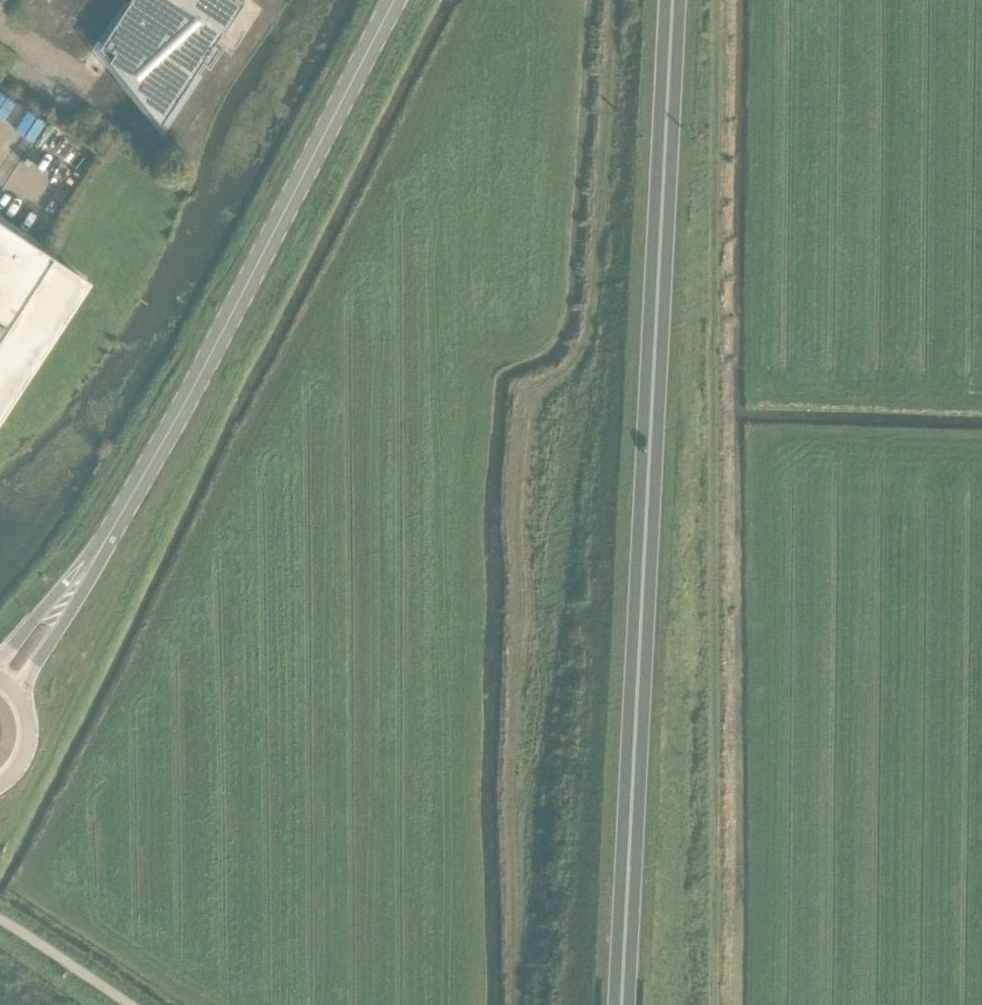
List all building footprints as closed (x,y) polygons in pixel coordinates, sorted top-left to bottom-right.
[(103,42),(117,51),(112,59),(131,83),(127,87),(128,88),(132,84),(163,123),(205,59),(210,63),(221,46),(216,42),(244,0),(131,0),(103,42)] [(83,278),(53,258),(57,252),(0,215),(0,405),(83,278)]
